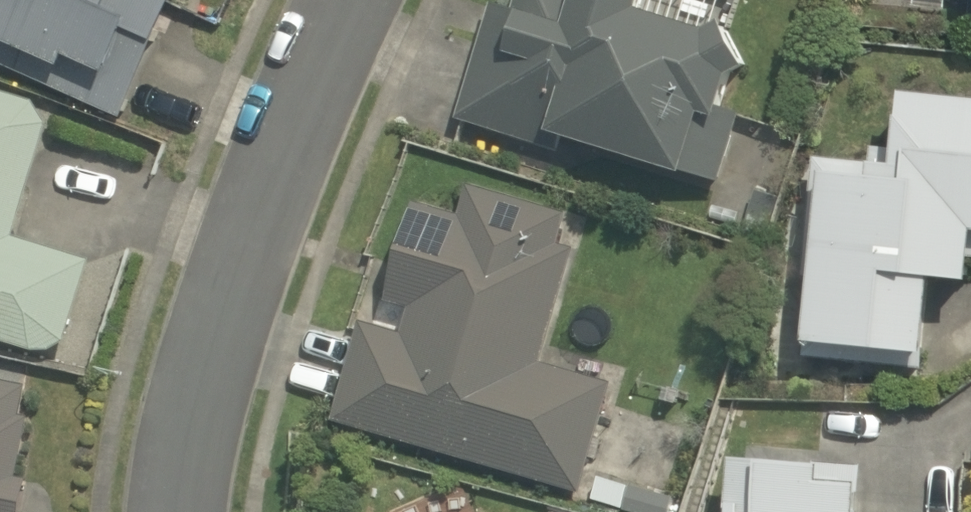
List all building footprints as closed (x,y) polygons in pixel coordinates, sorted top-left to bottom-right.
[(122,122),(176,0),(0,0),(0,67),(122,122)] [(518,10),(490,3),(457,133),(700,194),(739,40),(652,18),(657,0),(520,0),(518,10)] [(912,101),(905,187),(837,182),(823,360),(946,370),(952,289),(970,290),(970,105),(912,101)] [(0,106),(0,352),(65,367),(91,254),(27,240),(55,118),(0,106)] [(581,215),(478,190),(470,221),(415,208),(390,316),(404,319),(398,344),(354,334),(331,429),(592,491),(619,376),(547,358),(581,215)] [(41,390),(0,384),(0,511),(24,511),(41,390)] [(741,467),(738,511),(861,511),(863,476),(741,467)]
